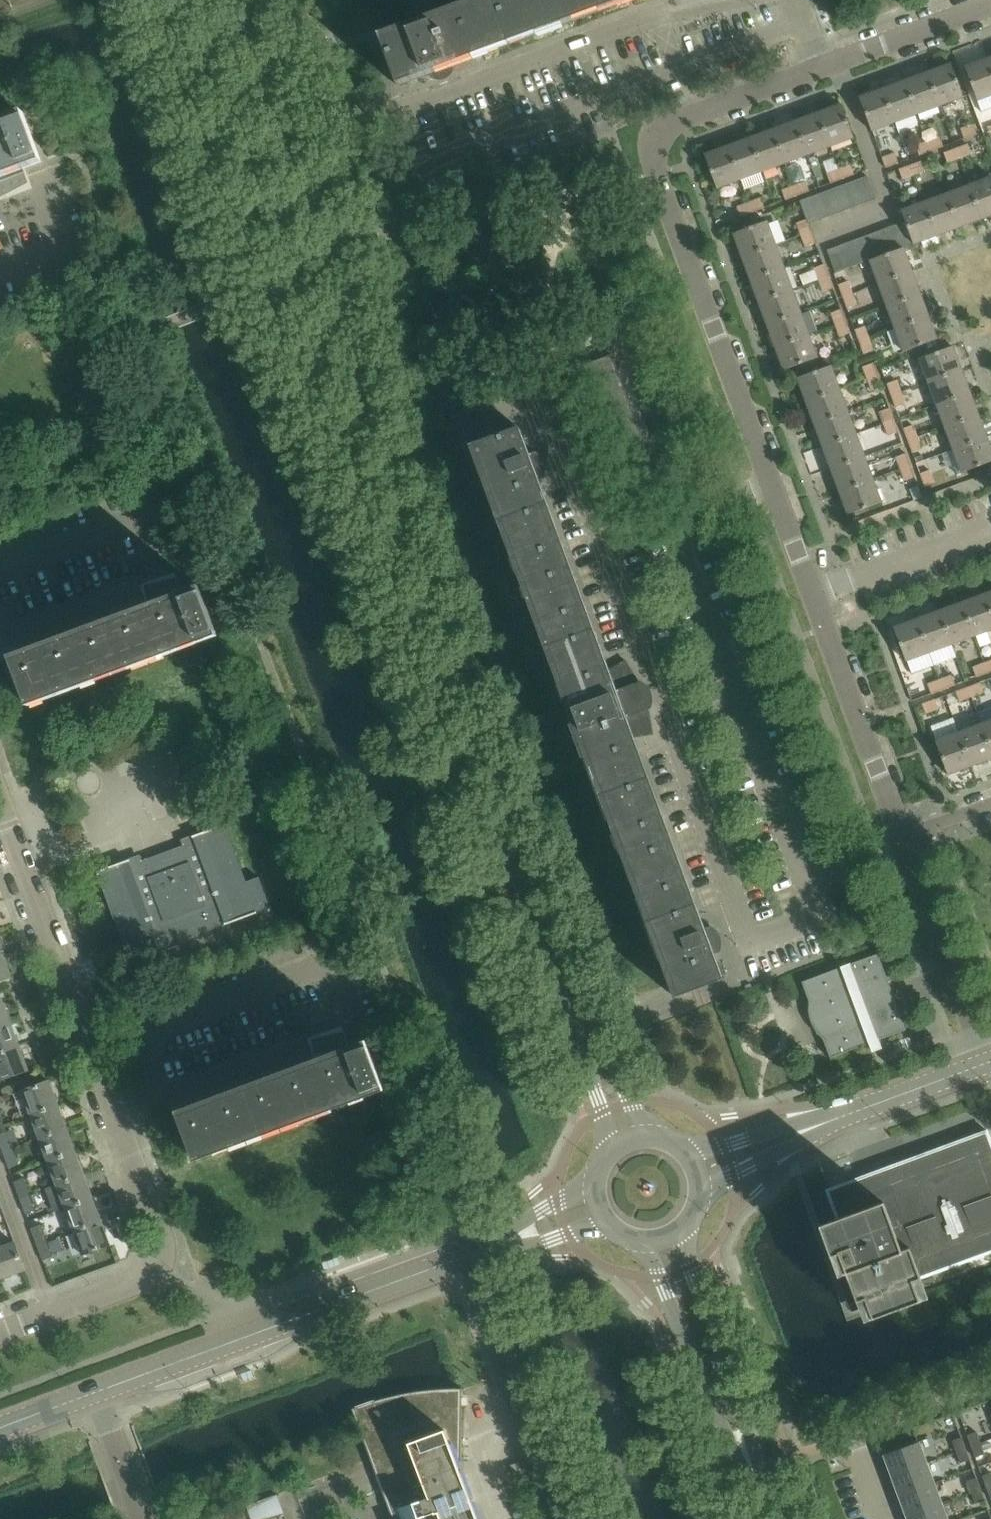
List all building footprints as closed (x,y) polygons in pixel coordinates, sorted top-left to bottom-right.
[(632,0),(483,0),(381,38),(398,86),(432,74),(433,78),(434,77),(434,76),(452,70),(452,71),(453,70),(451,67),(632,0)] [(989,59),(965,68),(978,101),(990,96),(990,64),(989,59)] [(952,64),(928,73),(941,106),(964,98),(952,64)] [(918,115),(941,106),(928,73),(906,81),(918,115)] [(906,81),(884,90),(896,123),(918,115),(906,81)] [(884,90),(860,98),(873,132),(896,123),(884,90)] [(841,105),(818,113),(831,147),(853,138),(841,105)] [(24,113),(6,119),(0,122),(0,179),(7,192),(16,188),(28,181),(28,182),(29,182),(26,172),(24,173),(22,170),(43,162),(43,161),(42,162),(24,113)] [(808,155),(831,147),(818,113),(796,122),(808,155)] [(796,122),(773,130),(786,163),(808,155),(796,122)] [(966,139),(978,134),(974,125),(963,129),(966,139)] [(773,130),(751,138),(763,172),(786,163),(773,130)] [(941,137),(929,142),(932,151),(944,147),(941,137)] [(751,138),(729,147),(741,180),(763,172),(751,138)] [(917,146),(920,156),(932,151),(929,142),(917,146)] [(957,149),(961,159),(973,154),(969,144),(957,149)] [(741,180),(729,147),(705,155),(718,189),(741,180)] [(957,149),(945,153),(949,163),(961,159),(957,149)] [(896,154),(883,159),(887,168),(899,164),(896,154)] [(927,171),(924,161),(912,166),(916,175),(927,171)] [(851,165),(839,170),(842,180),(854,175),(851,165)] [(916,175),(912,166),(900,170),(904,180),(916,175)] [(842,180),(839,170),(827,174),(830,184),(842,180)] [(865,203),(876,199),(868,177),(856,181),(865,203)] [(970,186),(982,219),(990,216),(990,179),(970,186)] [(865,203),(856,181),(845,186),(853,207),(865,203)] [(806,182),(794,187),(798,197),(810,192),(806,182)] [(853,207),(845,186),(834,190),(842,212),(853,207)] [(960,227),(982,219),(970,186),(948,194),(960,227)] [(798,197),(794,187),(782,191),(786,201),(798,197)] [(842,212),(834,190),(823,194),(831,216),(842,212)] [(831,216),(823,194),(812,198),(820,220),(831,216)] [(948,194),(925,203),(938,235),(960,227),(948,194)] [(812,198),(802,202),(808,221),(810,224),(820,220),(812,198)] [(753,214),(765,210),(761,200),(750,205),(753,214)] [(938,235),(925,203),(902,211),(906,222),(914,244),(938,235)] [(753,214),(750,205),(738,209),(742,218),(753,214)] [(798,224),(803,236),(813,232),(810,224),(808,221),(798,224)] [(743,257),(776,245),(767,222),(735,235),(743,257)] [(904,248),(914,244),(906,222),(895,226),(904,248)] [(904,248),(895,226),(884,230),(892,252),(904,248)] [(884,230),(873,234),(881,256),(892,252),(884,230)] [(813,232),(803,236),(807,248),(817,244),(813,232)] [(881,256),(873,234),(861,238),(870,261),(871,260),(881,256)] [(861,238),(850,242),(859,265),(870,261),(861,238)] [(859,265),(850,242),(839,247),(847,269),(859,265)] [(784,268),(776,245),(743,257),(752,280),(784,268)] [(839,247),(828,251),(836,273),(847,269),(839,247)] [(879,283),(913,271),(904,248),(892,252),(881,256),(871,260),(879,283)] [(829,277),(825,265),(815,268),(820,280),(829,277)] [(752,280),(760,302),(792,290),(784,268),(752,280)] [(921,294),(913,271),(879,283),(887,306),(921,294)] [(829,277),(820,280),(824,292),(834,289),(829,277)] [(839,285),(843,297),(852,294),(848,282),(839,285)] [(801,312),(792,290),(760,302),(768,325),(801,312)] [(852,294),(843,297),(847,309),(857,306),(852,294)] [(929,316),(921,294),(887,306),(896,329),(929,316)] [(846,322),(845,321),(841,310),(832,314),(836,326),(846,322)] [(768,325),(776,347),(809,335),(801,312),(768,325)] [(938,339),(929,316),(896,329),(904,352),(938,339)] [(846,322),(836,326),(841,338),(850,334),(846,322)] [(855,330),(859,342),(869,338),(865,327),(855,330)] [(809,335),(776,347),(785,370),(818,358),(809,335)] [(869,338),(859,342),(864,354),(874,350),(869,338)] [(954,347),(952,347),(920,359),(929,382),(962,370),(954,347)] [(613,355),(589,364),(576,369),(623,495),(660,481),(613,355)] [(878,375),(873,363),(863,367),(868,379),(878,375)] [(807,402),(840,390),(831,366),(798,378),(807,402)] [(971,392),(962,370),(929,382),(937,405),(971,392)] [(878,375),(868,379),(872,391),(882,387),(878,375)] [(887,384),(891,396),(901,393),(896,381),(887,384)] [(807,402),(815,424),(848,412),(840,390),(807,402)] [(979,415),(971,392),(937,405),(945,427),(979,415)] [(901,393),(891,396),(896,408),(905,404),(901,393)] [(894,420),(890,408),(880,412),(884,424),(894,420)] [(856,434),(848,412),(815,424),(824,447),(856,434)] [(987,437),(979,415),(945,427),(954,450),(987,437)] [(894,420),(884,424),(889,436),(898,432),(894,420)] [(904,429),(908,441),(918,437),(913,425),(904,429)] [(714,952),(720,950),(719,949),(717,950),(709,928),(711,928),(711,927),(705,929),(703,923),(634,737),(652,734),(648,709),(650,708),(649,706),(647,706),(639,685),(641,685),(641,682),(626,661),(610,671),(604,654),(545,494),(539,478),(545,476),(544,475),(542,476),(535,454),(536,454),(536,453),(530,455),(521,429),(472,447),(675,996),(724,978),(714,952)] [(824,447),(832,469),(865,457),(856,434),(824,447)] [(918,437),(908,441),(912,453),(922,449),(918,437)] [(987,437),(954,450),(962,473),(990,462),(990,448),(987,437)] [(911,465),(906,453),(897,457),(901,469),(911,465)] [(840,492),(873,479),(865,457),(832,469),(840,492)] [(911,465),(901,469),(905,481),(915,477),(911,465)] [(920,474),(925,486),(934,483),(930,471),(920,474)] [(882,502),(873,479),(840,492),(849,514),(882,502)] [(209,641),(208,639),(218,636),(200,587),(200,586),(180,593),(178,590),(180,589),(177,580),(176,580),(176,581),(153,586),(157,602),(147,606),(11,657),(29,706),(183,648),(184,650),(184,651),(189,667),(215,657),(209,641)] [(990,630),(990,609),(985,594),(963,602),(975,636),(990,630)] [(963,602),(941,611),(953,644),(975,636),(963,602)] [(941,611),(918,619),(930,652),(953,644),(941,611)] [(930,652),(918,619),(894,628),(906,661),(930,652)] [(988,673),(985,664),(973,668),(976,677),(988,673)] [(952,676),(940,680),(943,690),(955,685),(952,676)] [(943,690),(940,680),(928,685),(931,694),(943,690)] [(984,692),(980,682),(968,687),(972,697),(984,692)] [(972,697),(968,687),(956,691),(960,701),(972,697)] [(939,709),(935,699),(922,704),(926,713),(939,709)] [(937,738),(959,729),(955,718),(932,726),(937,738)] [(982,724),(990,749),(990,721),(982,724)] [(959,733),(972,766),(990,759),(990,749),(982,724),(959,733)] [(948,775),(972,766),(959,733),(936,741),(948,775)] [(260,879),(255,881),(246,884),(225,827),(227,827),(226,825),(194,837),(196,842),(132,865),(131,860),(98,873),(98,874),(100,873),(131,959),(129,960),(130,961),(162,950),(162,952),(183,944),(183,942),(271,910),(270,908),(270,909),(259,881),(260,880),(260,879)] [(11,977),(3,953),(0,954),(0,981),(11,977)] [(823,1038),(830,1057),(870,1043),(869,1039),(875,1032),(876,1033),(877,1034),(879,1035),(880,1036),(882,1036),(884,1036),(886,1036),(888,1036),(906,1030),(878,954),(849,964),(802,982),(809,1001),(809,1004),(809,1008),(809,1011),(810,1015),(810,1018),(811,1021),(813,1024),(814,1027),(816,1030),(818,1033),(821,1036),(823,1038)] [(12,1023),(3,1000),(0,1001),(0,1028),(12,1023)] [(12,1023),(0,1028),(0,1054),(20,1046),(12,1023)] [(367,1040),(350,1046),(347,1047),(345,1044),(347,1043),(344,1034),(343,1034),(343,1035),(321,1040),(324,1056),(314,1059),(314,1060),(178,1111),(196,1159),(385,1091),(367,1041),(368,1040),(367,1040)] [(20,1046),(0,1054),(0,1074),(2,1080),(29,1070),(20,1046)] [(59,1105),(50,1082),(24,1092),(32,1115),(59,1105)] [(32,1115),(41,1138),(68,1129),(59,1105),(32,1115)] [(49,1161),(76,1151),(68,1129),(41,1138),(49,1161)] [(2,1152),(12,1149),(6,1132),(0,1134),(0,1146),(2,1152)] [(828,1190),(839,1218),(820,1226),(831,1256),(840,1253),(847,1272),(857,1301),(865,1298),(873,1318),(920,1301),(913,1281),(990,1252),(990,1144),(986,1132),(828,1190)] [(12,1149),(2,1152),(8,1168),(17,1165),(12,1149)] [(85,1175),(76,1151),(49,1161),(58,1185),(85,1175)] [(67,1208),(93,1198),(85,1175),(58,1185),(67,1208)] [(13,1182),(20,1199),(28,1195),(22,1179),(13,1182)] [(28,1195),(20,1199),(25,1214),(34,1211),(28,1195)] [(102,1221),(93,1198),(67,1208),(75,1231),(102,1221)] [(102,1221),(75,1231),(84,1254),(110,1244),(102,1221)] [(31,1229),(37,1246),(46,1242),(40,1226),(31,1229)] [(46,1242),(37,1246),(43,1261),(52,1258),(46,1242)] [(0,1248),(0,1276),(1,1278),(25,1270),(15,1243),(0,1248)] [(359,1427),(393,1518),(416,1518),(419,1518),(413,1503),(430,1497),(424,1480),(437,1475),(443,1492),(466,1485),(461,1473),(462,1389),(450,1389),(438,1389),(428,1390),(419,1391),(405,1394),(399,1395),(391,1397),(383,1399),(368,1403),(360,1406),(352,1409),(359,1427)] [(979,1444),(975,1433),(967,1435),(972,1447),(979,1444)] [(966,1449),(962,1438),(954,1440),(959,1452),(966,1449)] [(919,1443),(885,1456),(893,1476),(927,1463),(919,1443)] [(983,1455),(979,1444),(972,1447),(976,1458),(983,1455)] [(970,1460),(966,1449),(959,1452),(963,1463),(970,1460)] [(524,1473),(520,1462),(511,1465),(516,1476),(524,1473)] [(927,1463),(893,1476),(900,1496),(934,1484),(927,1463)] [(990,1473),(982,1476),(987,1487),(990,1486),(990,1476),(990,1473)] [(466,1485),(443,1492),(437,1475),(424,1480),(430,1497),(413,1503),(419,1518),(416,1518),(478,1518),(466,1485)] [(981,1489),(977,1478),(969,1481),(974,1492),(981,1489)] [(934,1484),(900,1496),(908,1516),(942,1504),(934,1484)] [(985,1501),(981,1489),(974,1492),(978,1503),(985,1501)] [(249,1504),(254,1518),(265,1518),(286,1511),(279,1493),(249,1504)] [(908,1516),(909,1518),(947,1518),(942,1504),(908,1516)]
